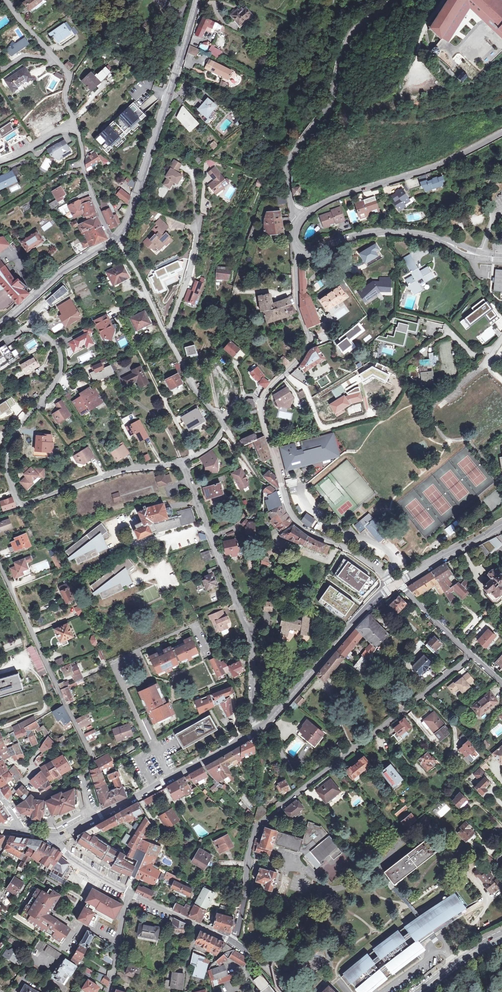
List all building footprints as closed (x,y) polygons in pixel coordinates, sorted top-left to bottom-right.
[(37,10),(46,3),(44,0),(42,0),(28,0),(23,4),(31,13),(36,9),(37,10)] [(430,29),(442,40),(466,2),(467,0),(447,0),(430,29)] [(466,2),(501,39),(501,32),(501,31),(501,29),(501,28),(473,0),(467,0),(466,2)] [(501,28),(501,0),(473,0),(501,28)] [(238,25),(251,15),(245,8),(243,11),(239,14),(237,12),(236,11),(231,15),(235,21),(238,25)] [(238,25),(235,21),(233,22),(239,29),(253,17),(252,14),(251,15),(238,25)] [(206,28),(207,26),(210,28),(220,32),(223,26),(203,18),(195,35),(201,38),(206,28)] [(54,37),(61,45),(75,35),(73,32),(71,33),(64,24),(49,34),(52,38),(54,37)] [(28,43),(25,38),(15,45),(12,43),(7,50),(11,55),(28,43)] [(207,52),(210,45),(202,41),(199,48),(207,52)] [(188,54),(198,57),(200,49),(190,46),(188,54)] [(219,59),(221,55),(209,50),(207,53),(218,59),(219,59)] [(231,75),(230,75),(232,72),(215,63),(210,71),(228,80),(229,77),(230,77),(231,75)] [(18,89),(17,87),(27,81),(28,82),(33,79),(25,68),(5,81),(13,93),(18,89)] [(107,76),(102,72),(96,77),(92,73),(83,81),(91,91),(107,76)] [(470,76),(465,73),(459,79),(463,83),(470,76)] [(159,88),(161,81),(153,79),(152,86),(159,88)] [(179,97),(176,99),(182,105),(184,102),(179,97)] [(207,123),(214,116),(215,115),(211,112),(216,107),(207,99),(199,110),(207,117),(204,120),(207,123)] [(135,101),(93,140),(108,156),(126,139),(124,137),(129,133),(131,135),(143,124),(140,122),(146,116),(139,108),(140,106),(135,101)] [(227,106),(223,103),(221,106),(224,109),(218,117),(221,120),(228,111),(227,106)] [(189,126),(195,120),(183,108),(179,115),(180,117),(189,126)] [(189,126),(180,117),(179,119),(189,129),(197,122),(195,120),(189,126)] [(52,156),(59,160),(61,156),(64,155),(65,156),(70,154),(70,152),(65,142),(59,146),(58,144),(48,150),(51,157),(52,156)] [(95,153),(90,157),(85,160),(85,165),(86,169),(100,160),(95,153)] [(108,161),(100,155),(98,156),(104,164),(108,161)] [(201,162),(205,159),(201,155),(195,161),(199,166),(202,163),(201,162)] [(176,172),(178,170),(181,164),(174,160),(169,168),(170,169),(165,177),(167,178),(163,185),(169,189),(173,182),(177,184),(182,176),(178,173),(176,172)] [(208,185),(215,192),(218,190),(219,192),(228,184),(214,167),(208,172),(214,180),(208,185)] [(15,179),(12,172),(3,176),(2,174),(0,174),(0,189),(3,188),(3,186),(11,182),(11,181),(15,179)] [(419,185),(427,182),(425,178),(424,175),(416,178),(419,185)] [(291,177),(292,186),(294,196),(301,195),(299,179),(291,177)] [(427,182),(419,185),(423,192),(425,191),(427,195),(444,187),(442,183),(444,182),(442,177),(431,182),(432,183),(428,185),(427,182)] [(131,178),(127,183),(133,188),(135,182),(131,178)] [(3,186),(3,188),(16,182),(15,179),(11,181),(11,182),(3,186)] [(52,193),(57,201),(59,205),(60,205),(65,202),(61,197),(65,194),(60,187),(52,193)] [(128,205),(131,197),(121,189),(118,188),(114,194),(116,195),(128,205)] [(404,204),(407,202),(406,201),(409,199),(402,190),(399,192),(398,190),(395,193),(399,198),(399,199),(394,203),(399,211),(405,206),(404,204)] [(356,211),(358,212),(361,219),(365,217),(368,212),(373,215),(378,212),(375,203),(376,202),(374,197),(368,199),(366,205),(364,204),(363,203),(355,205),(356,208),(358,208),(356,211)] [(87,230),(82,233),(83,235),(84,234),(87,240),(81,243),(82,245),(83,248),(84,248),(89,246),(90,247),(96,244),(107,239),(95,214),(93,207),(91,201),(87,202),(80,204),(78,201),(67,207),(74,218),(82,212),(84,217),(89,215),(91,219),(84,223),(87,230)] [(110,203),(106,204),(108,209),(109,209),(112,216),(115,215),(110,203)] [(108,209),(103,212),(106,220),(110,228),(118,224),(120,222),(116,214),(115,215),(112,216),(109,209),(108,209)] [(339,210),(331,213),(332,215),(321,218),(324,229),(344,221),(339,210)] [(281,223),(280,218),(279,211),(265,211),(264,217),(263,233),(283,233),(281,223)] [(166,240),(169,242),(170,243),(172,240),(169,237),(170,236),(166,232),(164,234),(163,232),(168,227),(163,222),(159,218),(155,223),(157,225),(158,227),(156,229),(159,232),(150,240),(149,239),(145,244),(148,247),(149,246),(153,250),(157,247),(159,249),(165,244),(164,243),(166,240)] [(84,223),(78,226),(82,233),(87,230),(84,223)] [(158,227),(157,225),(152,229),(154,231),(143,242),(145,244),(149,239),(150,240),(159,232),(156,229),(158,227)] [(33,247),(37,245),(43,241),(36,231),(21,241),(27,251),(33,247)] [(71,244),(75,250),(82,245),(79,240),(71,244)] [(75,250),(74,251),(77,256),(81,253),(85,251),(84,248),(83,248),(82,245),(75,250)] [(421,279),(424,283),(432,278),(427,269),(419,273),(409,257),(403,261),(412,277),(405,281),(413,295),(420,291),(416,282),(421,279)] [(19,304),(29,294),(25,290),(28,288),(22,283),(20,286),(17,283),(14,279),(16,278),(14,275),(12,276),(0,260),(0,283),(19,304)] [(178,260),(160,268),(152,268),(148,276),(154,292),(160,294),(167,290),(163,281),(177,275),(176,272),(183,269),(184,261),(178,260)] [(38,268),(34,261),(29,264),(33,271),(38,268)] [(121,268),(120,266),(110,271),(108,270),(108,272),(107,273),(114,287),(120,284),(119,283),(129,277),(124,267),(122,268),(121,268)] [(216,267),(216,279),(222,280),(222,274),(229,275),(230,270),(216,267)] [(372,281),(357,291),(364,301),(379,291),(389,291),(390,278),(379,277),(379,281),(372,281)] [(197,293),(198,293),(203,279),(200,278),(198,282),(195,281),(192,291),(188,289),(184,299),(193,302),(197,293)] [(326,287),(321,280),(312,286),(316,293),(326,287)] [(63,285),(46,301),(51,307),(54,305),(52,303),(56,299),(63,295),(68,291),(63,285)] [(341,286),(321,300),(328,311),(348,297),(341,286)] [(306,287),(299,287),(300,307),(299,307),(307,328),(319,323),(310,298),(307,294),(306,294),(306,287)] [(261,312),(263,311),(291,305),(289,301),(292,299),(292,297),(282,300),(271,303),(269,292),(257,296),(261,312)] [(474,310),(465,317),(470,325),(486,313),(492,309),(484,298),(472,308),(474,310)] [(64,315),(60,317),(65,326),(80,317),(72,304),(67,307),(65,303),(58,307),(61,313),(62,312),(63,313),(64,315)] [(291,305),(263,311),(268,324),(287,316),(287,315),(295,313),(291,305)] [(486,313),(494,322),(499,318),(492,309),(486,313)] [(145,311),(130,318),(137,330),(151,323),(145,311)] [(107,323),(108,321),(107,320),(105,315),(93,321),(96,326),(100,334),(102,339),(110,335),(112,336),(115,325),(107,323)] [(387,338),(378,336),(375,340),(404,347),(408,331),(416,332),(418,324),(394,318),(393,324),(398,325),(394,338),(387,336),(387,338)] [(102,339),(100,334),(98,335),(101,341),(103,341),(104,342),(106,341),(108,341),(110,341),(111,340),(113,339),(114,339),(116,338),(117,336),(118,335),(119,334),(120,332),(121,331),(122,329),(122,328),(122,326),(108,321),(107,323),(115,325),(112,336),(110,335),(102,339)] [(425,334),(436,337),(439,325),(428,322),(425,334)] [(497,336),(501,334),(496,326),(492,329),(497,336)] [(87,332),(69,342),(73,348),(78,345),(85,341),(87,346),(93,343),(87,332)] [(229,346),(226,349),(233,356),(235,354),(241,359),(245,354),(231,341),(227,344),(229,346)] [(193,343),(183,346),(186,356),(196,353),(193,343)] [(324,359),(314,348),(311,349),(308,352),(306,354),(300,365),(306,371),(324,359)] [(428,373),(427,365),(428,365),(428,366),(432,366),(433,367),(437,367),(437,362),(439,361),(438,356),(434,357),(433,354),(429,355),(429,361),(428,361),(428,362),(425,363),(424,358),(423,358),(422,356),(419,357),(420,362),(412,364),(413,369),(419,368),(419,370),(420,370),(421,376),(422,376),(424,386),(434,385),(432,372),(428,373)] [(278,363),(283,368),(288,362),(283,357),(278,363)] [(31,368),(37,365),(35,361),(33,359),(30,361),(29,360),(21,365),(26,373),(32,370),(31,368)] [(95,372),(90,374),(94,382),(97,381),(98,383),(104,380),(103,378),(103,377),(108,375),(114,372),(123,368),(119,361),(110,366),(103,368),(101,364),(106,362),(105,359),(99,361),(99,362),(91,365),(92,368),(93,368),(95,372)] [(125,386),(137,381),(140,388),(149,384),(141,367),(132,371),(134,374),(122,380),(125,386)] [(258,381),(260,382),(259,383),(265,387),(269,382),(264,378),(265,377),(257,367),(250,372),(255,379),(256,378),(258,381)] [(182,383),(177,374),(164,381),(168,389),(182,383)] [(295,378),(290,383),(296,388),(300,383),(295,378)] [(276,387),(272,392),(273,395),(278,405),(280,404),(281,407),(287,408),(288,409),(291,406),(292,400),(294,399),(285,385),(278,390),(276,387)] [(84,394),(81,396),(72,402),(81,416),(83,416),(85,415),(89,412),(90,410),(97,405),(98,407),(99,408),(100,408),(104,406),(104,405),(104,403),(94,388),(91,390),(90,387),(85,391),(87,395),(85,396),(84,394)] [(254,401),(247,398),(246,399),(249,407),(255,405),(254,401)] [(65,405),(62,400),(56,404),(59,410),(53,414),(58,423),(71,415),(64,405),(65,405)] [(197,409),(181,418),(189,430),(205,421),(197,409)] [(292,412),(279,411),(278,418),(291,420),(292,412)] [(139,435),(136,436),(139,442),(148,438),(139,421),(126,428),(130,436),(134,433),(137,432),(139,435)] [(242,446),(254,440),(262,460),(271,457),(263,432),(256,435),(254,433),(239,440),(242,446)] [(296,443),(283,446),(288,467),(301,464),(301,465),(322,460),(322,458),(323,457),(324,457),(325,456),(327,456),(328,455),(330,453),(332,452),(333,450),(334,449),(335,448),(331,447),(331,444),(336,442),(333,433),(300,442),(302,449),(298,450),(296,443)] [(52,435),(43,435),(43,436),(36,436),(36,443),(36,447),(36,451),(53,451),(53,443),(51,443),(52,435)] [(322,458),(322,460),(339,455),(336,442),(331,444),(331,447),(335,448),(334,449),(333,450),(332,452),(330,453),(328,455),(327,456),(325,456),(324,457),(323,457),(322,458)] [(122,450),(125,448),(123,445),(112,453),(117,461),(126,455),(122,450)] [(288,467),(283,446),(281,447),(287,469),(301,465),(301,464),(288,467)] [(87,459),(87,460),(93,456),(88,447),(74,456),(77,462),(84,464),(84,460),(87,459)] [(205,472),(217,472),(217,460),(211,449),(200,457),(205,467),(205,472)] [(32,472),(30,470),(27,467),(22,472),(27,477),(32,472)] [(32,468),(30,470),(32,472),(27,477),(21,482),(28,489),(31,486),(31,483),(38,477),(44,477),(44,469),(34,469),(33,470),(32,468)] [(248,482),(244,473),(242,474),(239,469),(232,474),(240,489),(247,485),(248,482)] [(276,477),(272,474),(266,471),(261,475),(262,477),(279,488),(276,477)] [(167,483),(171,482),(168,475),(165,476),(164,475),(156,478),(158,487),(167,484),(167,483)] [(220,483),(203,488),(206,498),(223,494),(220,483)] [(266,500),(269,507),(281,503),(276,491),(268,494),(270,499),(266,500)] [(119,493),(113,495),(115,502),(121,500),(119,493)] [(1,510),(13,507),(10,498),(0,501),(0,506),(1,510)] [(165,509),(163,504),(146,508),(145,505),(142,506),(144,509),(138,512),(142,521),(134,525),(136,529),(134,530),(138,539),(141,537),(143,540),(148,537),(147,534),(156,530),(157,532),(195,522),(191,508),(177,512),(178,515),(167,518),(166,512),(165,509)] [(303,546),(322,554),(326,544),(312,538),(294,525),(285,512),(282,505),(270,513),(273,518),(272,519),(281,534),(281,537),(296,543),(303,546)] [(369,512),(354,525),(361,532),(367,527),(379,541),(387,535),(384,531),(383,532),(378,526),(381,524),(376,517),(374,518),(369,512)] [(307,513),(302,520),(310,526),(315,519),(307,513)] [(0,523),(0,527),(1,531),(12,527),(9,519),(0,523)] [(246,534),(255,533),(254,522),(248,523),(245,520),(242,524),(245,527),(246,534)] [(458,520),(446,529),(449,533),(454,530),(461,524),(461,523),(458,520)] [(107,532),(101,523),(65,552),(69,558),(68,558),(69,560),(74,558),(77,565),(99,555),(98,552),(104,547),(98,539),(107,532)] [(25,546),(25,548),(31,546),(26,533),(14,538),(15,541),(11,542),(12,543),(11,544),(12,547),(13,546),(15,550),(25,546)] [(495,538),(489,541),(496,548),(501,545),(495,538)] [(104,547),(98,552),(107,548),(98,539),(104,547)] [(232,552),(235,552),(239,551),(238,546),(236,547),(234,540),(224,542),(226,553),(232,552)] [(489,541),(482,545),(478,547),(479,548),(486,556),(487,556),(496,548),(489,541)] [(479,548),(477,549),(485,557),(486,556),(479,548)] [(205,562),(211,559),(208,551),(200,554),(203,560),(204,559),(205,562)] [(56,555),(51,557),(57,570),(62,568),(56,555)] [(127,557),(90,587),(94,593),(93,593),(94,595),(99,593),(102,600),(124,590),(123,587),(130,582),(123,574),(133,566),(127,557)] [(365,593),(375,583),(370,577),(368,575),(365,573),(353,565),(350,562),(347,561),(344,559),(336,572),(342,577),(340,579),(341,580),(343,578),(349,582),(347,585),(349,586),(350,583),(354,585),(352,588),(354,589),(355,586),(360,590),(358,592),(359,593),(361,591),(365,593)] [(25,563),(24,560),(14,563),(16,567),(11,569),(14,579),(23,575),(21,571),(28,569),(25,563)] [(448,589),(445,584),(442,580),(452,574),(445,564),(432,572),(408,587),(418,597),(438,583),(450,601),(454,597),(450,592),(454,589),(461,597),(468,590),(467,589),(461,583),(459,581),(451,587),(448,589)] [(501,574),(500,575),(494,570),(488,575),(489,576),(492,579),(489,582),(484,586),(489,592),(486,594),(493,601),(498,600),(501,597),(501,575),(501,574)] [(206,590),(217,585),(217,584),(213,576),(212,573),(205,576),(206,579),(202,580),(206,590)] [(130,582),(123,587),(132,583),(123,574),(130,582)] [(467,578),(461,583),(467,589),(472,583),(467,578)] [(59,588),(61,592),(71,587),(69,583),(59,588)] [(336,590),(330,585),(320,599),(326,603),(324,606),(326,607),(328,604),(337,611),(335,614),(337,614),(339,612),(345,616),(355,603),(340,592),(336,590)] [(71,587),(61,592),(66,602),(72,599),(70,595),(74,594),(71,587)] [(391,609),(396,613),(402,607),(401,607),(405,603),(399,596),(391,604),(389,605),(390,606),(392,609),(391,609)] [(92,603),(85,607),(87,612),(95,608),(92,603)] [(273,603),(264,603),(264,612),(273,612),(273,603)] [(328,604),(326,607),(334,614),(343,618),(345,616),(339,612),(337,614),(335,614),(337,611),(328,604)] [(77,615),(82,612),(79,605),(74,607),(77,615)] [(395,615),(396,613),(391,609),(392,609),(390,606),(388,608),(395,615)] [(369,615),(374,620),(378,616),(373,611),(371,613),(369,615)] [(220,616),(222,616),(220,612),(208,616),(212,626),(216,625),(219,632),(219,633),(227,629),(224,624),(227,623),(225,618),(223,618),(221,619),(220,616)] [(279,625),(282,625),(280,633),(287,635),(289,627),(300,630),(299,634),(307,636),(310,616),(302,615),(301,621),(284,617),(283,620),(281,620),(279,625)] [(380,626),(374,620),(369,615),(357,627),(364,633),(363,634),(367,639),(371,635),(374,633),(380,626)] [(425,616),(423,618),(431,626),(433,624),(425,616)] [(68,644),(67,640),(73,637),(67,624),(55,629),(61,645),(62,646),(68,644)] [(376,645),(388,634),(380,626),(374,633),(371,635),(367,639),(372,643),(370,644),(367,647),(366,649),(370,653),(374,649),(376,645)] [(364,633),(357,627),(336,651),(316,675),(325,681),(363,634),(364,633)] [(490,628),(479,640),(487,647),(494,639),(497,636),(490,628)] [(438,652),(437,651),(443,645),(434,636),(425,645),(427,646),(436,655),(438,652)] [(157,653),(149,656),(157,673),(164,669),(165,671),(168,670),(167,668),(166,666),(170,665),(176,662),(180,660),(186,657),(190,656),(197,652),(190,637),(183,641),(184,643),(185,645),(172,651),(171,649),(170,647),(163,650),(163,652),(164,654),(159,657),(157,655),(157,653)] [(3,644),(5,650),(22,645),(21,639),(3,644)] [(494,639),(487,647),(490,650),(497,642),(494,639)] [(413,653),(424,644),(420,640),(409,648),(413,653)] [(171,649),(172,651),(185,645),(184,643),(171,649)] [(47,673),(34,644),(27,648),(36,666),(41,676),(47,673)] [(370,653),(366,649),(362,655),(366,659),(368,655),(370,653)] [(368,655),(372,658),(377,652),(374,649),(370,653),(368,655)] [(366,659),(362,655),(361,655),(357,661),(355,663),(353,666),(359,671),(368,660),(366,659)] [(424,655),(413,666),(420,674),(431,662),(424,655)] [(62,657),(55,660),(58,666),(65,663),(62,657)] [(209,660),(217,677),(225,673),(222,668),(219,662),(217,657),(209,660)] [(237,673),(244,670),(240,661),(230,666),(228,667),(233,677),(238,675),(237,673)] [(73,673),(74,675),(79,673),(75,666),(72,667),(71,666),(70,666),(69,665),(61,668),(65,677),(71,674),(73,673)] [(164,669),(157,673),(158,675),(172,669),(171,668),(170,665),(166,666),(167,668),(168,670),(165,671),(164,669)] [(470,686),(468,684),(473,680),(468,672),(459,680),(458,679),(449,687),(453,693),(459,688),(463,692),(470,686)] [(0,679),(0,696),(23,689),(18,673),(0,679)] [(73,687),(71,684),(68,686),(66,686),(64,683),(59,685),(61,689),(62,692),(63,693),(67,702),(67,703),(73,700),(72,698),(68,689),(69,689),(73,687)] [(156,684),(154,685),(162,702),(164,701),(156,684)] [(148,712),(153,723),(156,721),(170,715),(173,713),(169,703),(163,705),(162,702),(154,685),(138,692),(142,699),(143,698),(146,705),(145,706),(147,711),(149,709),(150,711),(148,712)] [(228,695),(226,689),(214,693),(194,701),(199,714),(210,707),(219,702),(229,697),(228,695)] [(472,706),(480,715),(498,701),(490,691),(472,706)] [(299,695),(294,701),(300,706),(305,700),(299,695)] [(229,697),(219,702),(220,704),(227,716),(232,714),(229,697)] [(63,726),(71,721),(67,714),(63,705),(52,712),(57,721),(59,720),(63,726)] [(435,713),(425,721),(428,725),(439,738),(449,729),(435,713)] [(90,722),(86,714),(76,719),(80,727),(85,724),(90,722)] [(170,715),(156,721),(157,724),(171,718),(170,715)] [(209,715),(178,732),(184,743),(215,726),(209,715)] [(14,727),(16,731),(17,731),(24,728),(36,721),(34,717),(19,724),(19,725),(14,727)] [(402,733),(405,731),(411,727),(408,723),(408,722),(404,717),(400,721),(401,722),(393,728),(396,731),(393,733),(398,740),(404,735),(402,733)] [(308,729),(304,734),(303,735),(314,744),(323,733),(320,731),(312,724),(307,720),(304,725),(305,726),(308,729)] [(17,731),(16,731),(14,732),(14,733),(16,733),(17,737),(26,733),(31,744),(36,742),(32,730),(35,728),(38,732),(41,730),(45,736),(48,732),(44,726),(40,728),(36,721),(24,728),(17,731)] [(490,731),(496,738),(501,733),(501,725),(500,723),(490,731)] [(113,730),(114,734),(116,734),(117,738),(123,737),(124,738),(132,735),(128,724),(113,730)] [(215,726),(184,743),(178,732),(175,734),(183,748),(217,729),(215,726)] [(3,740),(2,737),(0,733),(0,753),(1,755),(8,752),(10,756),(12,755),(14,760),(15,760),(15,761),(16,762),(19,761),(18,759),(24,756),(18,743),(12,746),(9,747),(6,748),(6,747),(3,740)] [(393,733),(389,736),(395,743),(398,740),(393,733)] [(55,745),(53,742),(48,737),(45,740),(39,749),(42,752),(55,745)] [(210,774),(215,779),(218,782),(223,778),(227,776),(231,774),(226,764),(231,761),(236,757),(237,760),(238,759),(238,758),(237,758),(237,757),(239,757),(241,756),(255,753),(255,748),(255,743),(254,738),(232,752),(227,754),(218,759),(209,764),(205,766),(210,774)] [(468,739),(463,743),(464,744),(460,748),(459,749),(461,752),(463,751),(466,755),(474,748),(471,744),(472,743),(468,739)] [(485,739),(480,743),(485,749),(490,745),(485,739)] [(493,754),(494,755),(501,763),(501,762),(501,746),(493,754)] [(431,765),(436,761),(432,757),(428,752),(418,759),(422,764),(422,763),(429,772),(434,768),(431,765)] [(490,755),(486,758),(479,764),(485,770),(489,766),(486,763),(494,755),(493,754),(493,753),(490,755)] [(106,770),(108,769),(114,766),(112,763),(111,761),(108,757),(107,754),(97,759),(99,767),(95,769),(91,770),(99,795),(102,807),(116,801),(126,797),(122,786),(116,772),(110,774),(108,775),(109,780),(112,779),(116,788),(113,790),(112,789),(111,789),(111,790),(109,791),(108,791),(101,770),(105,768),(106,770)] [(43,761),(39,755),(36,757),(33,762),(37,766),(38,765),(43,761)] [(45,772),(50,780),(54,778),(60,774),(70,768),(62,755),(52,761),(46,765),(40,768),(42,770),(44,773),(45,772)] [(366,767),(368,770),(372,767),(364,756),(360,759),(361,760),(351,767),(346,770),(353,778),(366,767)] [(236,757),(231,761),(236,768),(237,767),(240,765),(239,764),(237,760),(236,757)] [(6,782),(11,778),(12,780),(13,779),(16,782),(22,778),(15,769),(13,765),(10,768),(8,770),(7,770),(2,760),(2,759),(0,760),(0,786),(6,782)] [(240,765),(237,767),(246,780),(248,778),(240,765)] [(382,772),(396,790),(405,783),(391,765),(382,772)] [(366,767),(353,778),(355,781),(368,770),(366,767)] [(202,768),(189,775),(194,783),(205,776),(206,777),(208,776),(202,768)] [(484,787),(489,782),(485,777),(487,775),(480,769),(474,774),(480,781),(475,786),(482,793),(486,789),(484,787)] [(30,781),(38,789),(47,781),(41,771),(30,781)] [(189,775),(184,777),(189,786),(194,783),(189,775)] [(314,788),(316,791),(318,790),(327,801),(331,798),(332,800),(336,797),(334,795),(339,792),(329,780),(331,779),(328,776),(314,788)] [(189,786),(184,777),(178,781),(167,787),(174,799),(191,790),(189,786)] [(218,782),(215,779),(214,780),(212,781),(217,787),(222,788),(222,785),(220,784),(218,782)] [(284,792),(285,793),(287,792),(286,791),(290,789),(286,779),(278,783),(279,785),(277,786),(280,792),(282,791),(283,792),(284,792)] [(329,780),(339,792),(340,791),(331,779),(329,780)] [(47,781),(38,789),(39,791),(50,784),(47,781)] [(11,792),(11,791),(8,786),(7,782),(3,785),(5,788),(3,789),(2,788),(1,789),(2,790),(7,798),(11,792)] [(76,798),(76,790),(73,790),(62,795),(61,793),(53,797),(53,798),(46,802),(36,800),(26,785),(23,787),(28,792),(30,794),(25,800),(26,801),(17,806),(20,811),(24,811),(23,814),(31,815),(43,816),(48,817),(59,812),(74,806),(77,804),(77,797),(76,798)] [(28,792),(23,787),(21,786),(17,791),(21,795),(22,797),(24,799),(25,800),(30,794),(28,792)] [(164,795),(161,790),(154,794),(144,799),(147,805),(157,799),(164,796),(164,795)] [(318,790),(316,791),(326,802),(327,801),(318,790)] [(466,799),(459,792),(455,796),(456,797),(452,800),(458,806),(459,805),(466,799)] [(296,815),(300,812),(301,812),(300,810),(303,807),(299,801),(297,802),(296,800),(284,809),(291,817),(295,814),(296,815)] [(103,830),(119,823),(125,820),(126,819),(127,821),(128,821),(129,822),(135,820),(138,818),(137,818),(136,815),(143,812),(138,802),(130,806),(121,812),(115,815),(97,825),(103,830)] [(446,804),(436,813),(441,818),(450,809),(446,804)] [(267,813),(261,805),(257,807),(254,819),(258,821),(267,813)] [(396,815),(407,807),(405,805),(394,813),(396,815)] [(74,806),(59,812),(60,814),(75,808),(74,806)] [(179,820),(172,809),(160,817),(164,823),(167,827),(171,825),(179,820)] [(402,821),(406,827),(416,819),(411,813),(402,821)] [(132,858),(137,860),(135,866),(131,875),(133,876),(139,878),(154,884),(160,871),(152,867),(153,864),(154,863),(156,857),(161,847),(146,841),(140,839),(143,835),(148,838),(151,833),(146,830),(147,829),(151,823),(146,816),(141,826),(137,823),(134,828),(137,830),(133,838),(127,834),(121,841),(131,847),(127,855),(132,858)] [(306,847),(310,852),(330,835),(322,825),(320,826),(314,824),(315,823),(308,821),(307,827),(305,827),(304,832),(305,833),(303,839),(302,844),(308,845),(306,847)] [(471,826),(465,821),(458,828),(460,830),(458,832),(466,840),(474,832),(469,827),(471,826)] [(97,825),(81,834),(84,838),(80,840),(78,843),(104,859),(114,865),(118,866),(117,869),(128,874),(131,875),(135,866),(123,860),(126,855),(111,846),(94,835),(103,830),(97,825)] [(272,849),(273,843),(277,832),(277,830),(266,827),(265,830),(264,830),(263,831),(264,832),(262,838),(261,838),(260,840),(256,838),(253,850),(270,855),(272,849)] [(277,832),(273,843),(277,844),(277,845),(299,851),(301,846),(301,845),(302,844),(303,839),(277,832)] [(215,841),(220,852),(233,846),(227,835),(215,841)] [(339,846),(330,835),(310,852),(318,862),(339,846)] [(65,866),(67,863),(66,862),(67,859),(61,854),(57,851),(51,847),(41,842),(28,840),(14,838),(9,837),(6,842),(7,845),(9,846),(21,852),(22,853),(24,851),(23,850),(25,845),(29,848),(25,854),(31,858),(31,857),(46,867),(47,867),(45,870),(47,872),(49,868),(51,869),(60,874),(65,866)] [(438,850),(440,848),(432,838),(430,840),(428,838),(386,871),(395,883),(396,885),(404,878),(439,851),(438,850)] [(304,853),(306,855),(310,852),(306,847),(308,845),(302,844),(301,845),(301,846),(299,851),(304,853)] [(9,846),(7,845),(4,850),(19,858),(19,857),(23,859),(18,867),(23,870),(24,869),(31,858),(25,854),(22,853),(21,852),(9,846)] [(209,860),(212,856),(210,854),(200,848),(192,861),(202,867),(207,859),(209,860)] [(485,851),(480,857),(482,859),(484,860),(488,864),(494,859),(485,851)] [(320,865),(318,862),(310,852),(306,855),(316,868),(320,865)] [(262,887),(264,888),(276,891),(278,884),(279,881),(281,874),(277,872),(278,870),(263,865),(262,869),(260,868),(256,885),(262,887)] [(479,876),(485,883),(484,884),(491,892),(498,886),(501,883),(497,878),(494,880),(493,879),(493,880),(491,878),(493,877),(487,870),(487,869),(484,866),(483,868),(481,865),(475,870),(474,871),(479,876)] [(164,878),(168,880),(174,882),(171,887),(181,892),(184,885),(179,883),(181,878),(179,877),(167,871),(163,869),(159,879),(163,881),(164,878)] [(15,878),(8,889),(16,894),(23,884),(15,878)] [(150,890),(150,889),(147,887),(146,889),(139,886),(138,886),(136,885),(135,891),(151,899),(152,895),(156,896),(159,890),(155,888),(154,891),(153,890),(152,892),(150,890)] [(184,885),(181,892),(184,893),(189,896),(193,889),(184,885)] [(192,907),(188,917),(201,923),(207,910),(216,892),(203,886),(203,887),(194,904),(192,907)] [(89,888),(86,893),(87,894),(89,891),(110,902),(111,900),(98,893),(89,888)] [(42,931),(37,928),(35,931),(53,942),(56,938),(62,942),(70,930),(57,921),(46,914),(52,904),(53,905),(59,896),(49,889),(46,894),(42,891),(41,892),(37,889),(33,896),(36,898),(30,907),(27,905),(23,911),(26,914),(23,918),(37,928),(38,926),(43,929),(42,931)] [(406,926),(368,956),(367,954),(341,976),(348,985),(352,982),(361,991),(369,991),(417,954),(412,947),(430,935),(432,938),(434,936),(436,935),(434,933),(452,920),(450,917),(466,907),(453,892),(450,889),(422,912),(418,915),(415,917),(408,923),(405,925),(406,926)] [(453,892),(466,907),(469,904),(455,889),(453,892)] [(111,919),(119,905),(111,900),(110,902),(89,891),(87,894),(86,893),(84,896),(84,897),(85,898),(83,902),(74,919),(84,925),(84,923),(89,926),(94,918),(89,916),(91,913),(95,915),(109,923),(111,919)] [(36,898),(33,896),(27,905),(30,907),(36,898)] [(176,903),(173,909),(180,913),(188,917),(192,907),(186,904),(184,907),(176,903)] [(54,906),(53,905),(52,904),(46,914),(57,921),(57,920),(49,915),(54,906)] [(216,911),(211,926),(231,931),(234,916),(216,911)] [(173,930),(184,932),(185,923),(174,918),(170,916),(170,919),(170,922),(169,925),(173,926),(173,924),(174,924),(173,930)] [(140,924),(138,935),(157,938),(156,942),(158,942),(159,938),(157,938),(159,927),(140,924)] [(73,956),(76,958),(79,959),(86,947),(87,947),(88,945),(87,944),(91,937),(92,937),(93,937),(94,936),(94,935),(93,933),(88,929),(81,941),(80,941),(79,944),(78,945),(79,946),(73,956)] [(213,936),(200,931),(194,943),(206,949),(213,936)] [(10,936),(7,941),(16,946),(18,942),(10,936)] [(209,950),(208,952),(217,956),(224,942),(213,936),(206,949),(209,950)] [(44,942),(40,939),(35,947),(41,952),(46,944),(44,942)] [(232,948),(226,943),(221,951),(222,952),(231,949),(232,948)] [(65,958),(66,956),(57,950),(50,946),(47,952),(62,962),(57,969),(56,968),(53,974),(57,977),(56,979),(61,983),(67,973),(70,975),(76,966),(74,965),(69,961),(65,958)] [(193,948),(192,952),(206,957),(208,954),(193,948)] [(9,951),(11,952),(10,953),(6,950),(3,955),(7,957),(6,958),(11,961),(12,960),(15,962),(18,957),(16,956),(17,954),(17,952),(12,949),(10,950),(9,950),(9,951)] [(244,966),(248,959),(247,958),(233,949),(226,951),(216,959),(220,964),(227,958),(229,957),(244,966)] [(206,957),(192,952),(190,964),(191,965),(191,974),(194,975),(203,978),(206,971),(209,964),(202,961),(205,959),(206,957)] [(132,975),(135,968),(139,970),(140,967),(127,962),(127,964),(128,965),(125,973),(132,975)] [(221,976),(227,974),(223,964),(212,968),(208,969),(208,971),(212,985),(223,981),(221,976)] [(165,988),(171,989),(171,986),(181,988),(183,974),(173,972),(172,980),(168,980),(166,981),(165,988)] [(261,974),(253,980),(261,990),(259,991),(275,991),(261,974)] [(104,977),(100,982),(108,987),(109,980),(104,977)] [(81,989),(86,991),(96,991),(99,987),(87,980),(81,989)]
